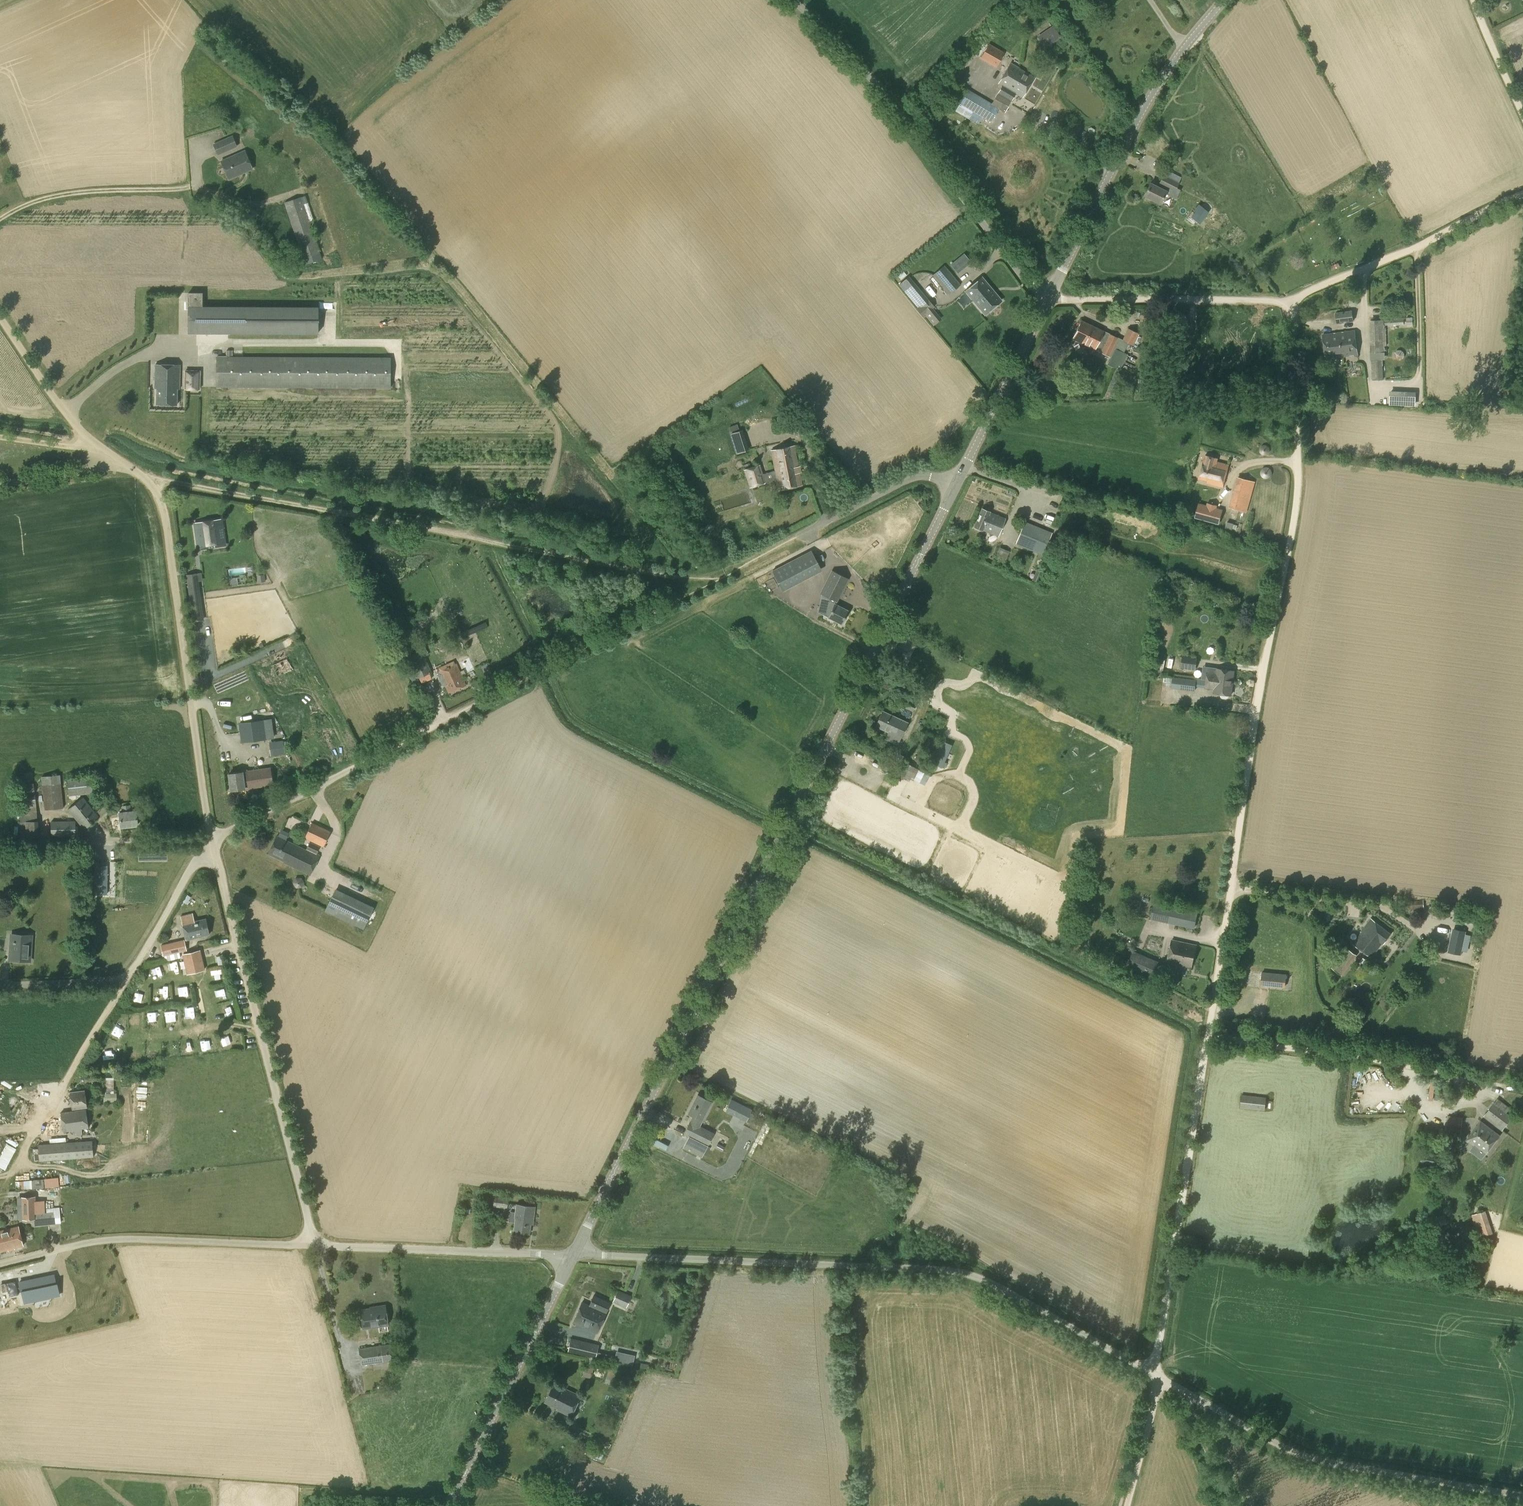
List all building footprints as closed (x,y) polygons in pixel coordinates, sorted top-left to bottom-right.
[(1047,51),(1062,40),(1053,26),(1037,36),(1047,51)] [(996,67),(1004,52),(989,43),(980,58),(996,67)] [(1002,85),(998,93),(1011,100),(1012,100),(1015,93),(1022,97),(1034,76),(1020,69),(1010,63),(998,83),(1002,85)] [(1004,112),(1011,100),(998,93),(992,103),(968,89),(959,104),(991,122),(998,109),(1004,112)] [(218,155),(237,147),(232,135),(213,144),(218,155)] [(228,179),(252,169),(245,151),(221,161),(228,179)] [(1175,187),(1178,182),(1163,175),(1158,186),(1151,183),(1145,194),(1160,202),(1164,193),(1176,199),(1180,190),(1175,187)] [(305,264),(322,259),(304,204),(301,197),(284,202),(305,264)] [(1199,223),(1208,211),(1200,205),(1191,217),(1199,223)] [(957,273),(970,262),(964,254),(951,265),(957,273)] [(948,294),(960,284),(944,265),(933,275),(948,294)] [(985,313),(1001,300),(981,277),(965,290),(985,313)] [(203,307),(203,292),(188,292),(188,334),(319,334),(318,307),(203,307)] [(1352,306),(1356,305),(1358,303),(1358,300),(1355,297),(1351,298),(1349,300),(1349,303),(1352,306)] [(923,317),(935,307),(928,298),(916,308),(923,317)] [(1337,321),(1353,320),(1352,310),(1336,312),(1337,321)] [(1072,339),(1113,358),(1109,365),(1115,368),(1117,364),(1122,367),(1128,354),(1124,352),(1128,344),(1133,346),(1139,333),(1128,328),(1122,339),(1081,320),(1072,339)] [(1372,352),(1384,351),(1383,320),(1371,320),(1372,352)] [(1333,343),(1335,356),(1357,353),(1355,330),(1339,332),(1340,340),(1338,340),(1338,343),(1333,343)] [(1327,357),(1335,356),(1333,343),(1338,343),(1338,340),(1340,340),(1339,332),(1324,334),(1327,357)] [(391,357),(232,356),(232,350),(226,350),(226,356),(216,356),(216,387),(391,388),(391,357)] [(1373,380),(1383,380),(1382,359),(1372,359),(1373,380)] [(179,388),(179,365),(155,364),(155,387),(157,387),(157,404),(176,404),(177,388),(179,388)] [(201,370),(185,370),(184,385),(200,385),(201,370)] [(1416,391),(1390,391),(1389,404),(1415,405),(1416,391)] [(737,454),(749,450),(742,430),(731,433),(737,454)] [(802,484),(794,445),(771,450),(775,469),(763,473),(760,464),(744,469),(749,487),(753,486),(753,485),(763,482),(765,481),(765,482),(776,478),(779,489),(802,484)] [(1217,462),(1218,457),(1206,454),(1204,461),(1199,477),(1206,479),(1205,481),(1223,486),(1228,465),(1217,462)] [(1246,511),(1254,481),(1238,477),(1230,507),(1246,511)] [(1199,503),(1194,518),(1219,524),(1223,509),(1217,508),(1217,505),(1207,502),(1206,505),(1199,503)] [(996,535),(1004,517),(988,511),(988,510),(981,507),(973,526),(981,529),(996,535)] [(198,550),(226,545),(222,519),(194,523),(198,550)] [(1043,555),(1052,533),(1025,521),(1015,543),(1043,555)] [(1006,560),(1009,551),(1000,547),(996,556),(1006,560)] [(783,591),(802,581),(792,560),(772,570),(783,591)] [(821,592),(822,593),(818,612),(828,617),(828,616),(841,622),(847,610),(834,603),(847,578),(832,570),(821,592)] [(194,573),(187,574),(193,615),(198,615),(197,609),(199,609),(194,573)] [(417,678),(432,672),(421,648),(407,654),(417,678)] [(1196,670),(1197,657),(1182,655),(1181,668),(1196,670)] [(475,670),(469,657),(460,661),(465,674),(475,670)] [(440,670),(438,671),(448,693),(466,685),(462,675),(460,671),(456,663),(451,665),(450,662),(438,667),(440,670)] [(1195,691),(1196,679),(1173,676),(1171,688),(1195,691)] [(1231,694),(1233,679),(1224,678),(1224,680),(1221,680),(1220,682),(1206,680),(1205,686),(1215,688),(1214,691),(1221,692),(1220,695),(1221,697),(1222,698),(1226,698),(1228,698),(1229,697),(1229,693),(1231,694)] [(912,712),(916,703),(901,696),(897,704),(912,712)] [(898,744),(907,722),(882,710),(876,724),(889,730),(885,738),(898,744)] [(263,719),(238,722),(241,742),(266,739),(263,719)] [(283,740),(271,741),(272,755),(284,754),(283,740)] [(952,745),(940,740),(929,766),(938,770),(939,767),(942,768),(952,745)] [(914,772),(916,768),(904,761),(897,775),(909,781),(913,772),(914,772)] [(231,789),(272,784),(270,768),(229,773),(231,789)] [(45,809),(63,808),(60,774),(41,776),(45,809)] [(69,796),(93,793),(92,776),(68,779),(69,796)] [(17,795),(35,793),(34,783),(16,785),(17,795)] [(35,794),(17,796),(18,805),(21,804),(36,803),(35,794)] [(84,830),(99,817),(83,797),(68,809),(84,830)] [(21,812),(19,812),(20,821),(37,820),(36,803),(21,804),(21,812)] [(130,811),(130,805),(123,805),(123,812),(119,812),(121,826),(137,824),(135,810),(130,811)] [(51,836),(75,836),(75,820),(51,820),(51,836)] [(323,846),(330,832),(312,823),(305,837),(323,846)] [(309,842),(306,849),(277,835),(268,853),(285,860),(284,861),(310,873),(318,854),(316,853),(319,846),(309,842)] [(105,857),(97,857),(99,885),(108,885),(105,857)] [(295,877),(293,883),(296,888),(302,887),(304,882),(301,877),(295,877)] [(363,928),(372,908),(334,890),(325,910),(363,928)] [(1404,909),(1424,908),(1423,900),(1403,901),(1404,909)] [(1169,922),(1195,927),(1198,909),(1197,909),(1173,904),(1169,922)] [(195,921),(193,913),(181,916),(186,939),(209,933),(206,918),(195,921)] [(1384,942),(1391,932),(1371,918),(1361,931),(1362,931),(1354,943),(1372,956),(1383,942),(1384,942)] [(1461,955),(1466,931),(1453,928),(1448,952),(1461,955)] [(30,960),(31,935),(22,934),(22,937),(14,936),(13,949),(10,949),(10,959),(30,960)] [(163,954),(186,949),(184,939),(161,944),(163,954)] [(1192,966),(1196,944),(1172,939),(1168,961),(1192,966)] [(1341,974),(1356,954),(1347,947),(1332,968),(1341,974)] [(192,973),(205,970),(200,950),(182,954),(185,966),(190,965),(192,973)] [(1161,962),(1132,950),(1125,965),(1131,968),(1154,977),(1161,962)] [(1285,986),(1286,974),(1262,972),(1261,983),(1285,986)] [(167,998),(167,989),(158,989),(158,998),(167,998)] [(225,989),(215,992),(217,1001),(228,998),(225,989)] [(135,993),(135,1001),(143,1002),(144,993),(135,993)] [(185,1018),(193,1017),(192,1007),(184,1008),(185,1018)] [(158,1014),(148,1014),(148,1023),(159,1023),(158,1014)] [(170,1015),(171,1024),(180,1023),(179,1014),(170,1015)] [(71,1099),(85,1098),(84,1090),(70,1092),(71,1099)] [(116,1093),(103,1093),(104,1102),(117,1101),(116,1093)] [(707,1145),(713,1133),(699,1125),(711,1101),(698,1094),(689,1112),(694,1115),(684,1133),(707,1145)] [(1265,1110),(1266,1097),(1241,1094),(1240,1108),(1265,1110)] [(85,1098),(71,1099),(72,1108),(86,1106),(85,1098)] [(731,1098),(725,1111),(746,1121),(752,1109),(731,1098)] [(1497,1122),(1505,1112),(1494,1103),(1486,1114),(1497,1122)] [(63,1131),(89,1128),(86,1108),(61,1112),(63,1131)] [(1477,1146),(1490,1128),(1481,1121),(1468,1139),(1477,1146)] [(1436,1133),(1429,1125),(1425,1128),(1432,1136),(1436,1133)] [(1447,1126),(1446,1138),(1460,1140),(1461,1128),(1447,1126)] [(1490,1128),(1477,1146),(1486,1152),(1499,1134),(1490,1128)] [(727,1141),(721,1138),(715,1148),(722,1151),(725,1146),(727,1141)] [(39,1161),(94,1157),(92,1140),(38,1144),(39,1161)] [(0,1156),(0,1166),(5,1168),(16,1147),(7,1142),(0,1156)] [(1422,1152),(1420,1163),(1436,1165),(1438,1154),(1422,1152)] [(44,1177),(44,1186),(59,1185),(58,1176),(44,1177)] [(507,1208),(508,1198),(485,1195),(484,1205),(507,1208)] [(35,1213),(35,1203),(22,1203),(23,1218),(34,1218),(35,1225),(54,1223),(53,1211),(35,1213)] [(532,1223),(534,1206),(516,1204),(515,1217),(513,1230),(530,1232),(531,1223),(532,1223)] [(1479,1237),(1494,1232),(1487,1209),(1472,1213),(1479,1237)] [(23,1245),(18,1225),(0,1230),(0,1251),(23,1245)] [(0,1273),(0,1278),(2,1293),(9,1292),(10,1295),(24,1293),(22,1276),(10,1278),(9,1271),(0,1273)] [(62,1296),(60,1286),(58,1286),(56,1275),(24,1283),(26,1292),(26,1293),(27,1292),(30,1303),(62,1296)] [(626,1307),(631,1295),(618,1290),(616,1296),(622,1298),(620,1305),(626,1307)] [(596,1331),(608,1305),(609,1303),(594,1295),(589,1305),(582,1302),(573,1321),(596,1331)] [(363,1327),(387,1323),(385,1306),(360,1310),(363,1327)] [(596,1357),(599,1344),(570,1338),(567,1351),(596,1357)] [(361,1363),(383,1360),(393,1359),(391,1343),(380,1345),(359,1348),(361,1363)] [(587,1362),(582,1375),(590,1378),(594,1365),(587,1362)] [(565,1389),(553,1384),(544,1401),(557,1407),(556,1408),(570,1415),(580,1395),(566,1388),(565,1389)] [(594,1457),(598,1449),(580,1440),(577,1448),(594,1457)]
